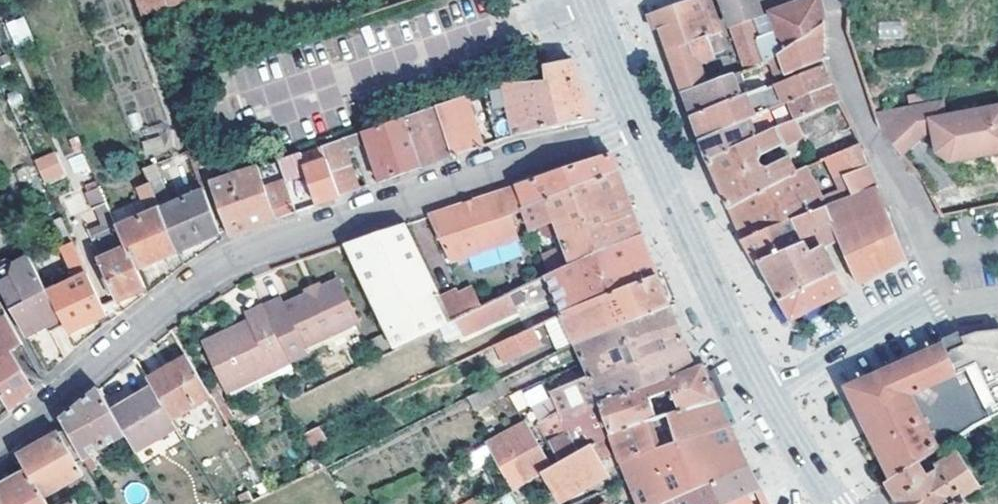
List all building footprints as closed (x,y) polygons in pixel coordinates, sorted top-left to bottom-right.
[(140,13),(166,5),(165,0),(135,0),(140,13)] [(716,29),(722,27),(717,14),(709,17),(702,0),(677,0),(651,9),(655,19),(665,48),(716,29)] [(730,22),(761,10),(757,0),(722,0),(730,22)] [(758,37),(766,60),(778,51),(822,22),(818,0),(799,0),(771,10),(777,29),(758,37)] [(24,15),(5,22),(14,47),(33,40),(24,15)] [(751,17),(731,24),(748,68),(766,60),(758,37),(751,17)] [(822,22),(778,51),(786,71),(826,56),(824,36),(822,22)] [(681,93),(709,82),(700,57),(723,49),(716,29),(665,48),(674,72),(681,93)] [(499,85),(480,91),(497,139),(512,135),(595,118),(583,88),(580,80),(571,57),(546,64),(550,81),(499,85)] [(776,80),(784,101),(832,81),(824,62),(776,80)] [(690,116),(741,93),(733,74),(709,82),(681,93),(685,103),(690,116)] [(776,80),(758,87),(766,108),(784,101),(776,80)] [(832,81),(784,101),(791,120),(796,118),(840,99),(832,81)] [(694,125),(698,136),(747,116),(754,113),(745,92),(741,93),(690,116),(693,122),(694,125)] [(465,96),(436,105),(453,154),(474,146),(481,144),(465,96)] [(939,101),(941,114),(947,113),(944,100),(939,101)] [(931,102),(933,115),(941,114),(939,101),(931,102)] [(931,102),(876,112),(880,124),(933,115),(931,102)] [(436,105),(403,116),(420,166),(438,159),(453,154),(436,105)] [(880,124),(902,153),(925,134),(935,132),(940,149),(956,168),(997,155),(997,106),(947,113),(941,114),(933,115),(880,124)] [(325,153),(345,147),(366,140),(380,180),(420,166),(403,116),(321,142),(325,153)] [(708,159),(756,135),(747,116),(698,136),(702,144),(708,159)] [(729,206),(795,173),(786,157),(763,169),(756,154),(802,130),(796,118),(791,120),(756,135),(708,159),(716,175),(721,188),(729,206)] [(141,138),(143,155),(176,151),(174,134),(141,138)] [(860,141),(825,158),(831,171),(866,157),(860,141)] [(330,198),(340,194),(325,153),(321,142),(299,149),(306,172),(317,203),(330,198)] [(219,229),(188,145),(177,150),(191,190),(160,205),(177,247),(202,237),(219,229)] [(325,153),(340,194),(359,188),(345,147),(325,153)] [(306,172),(299,149),(278,155),(283,172),(286,179),(306,172)] [(35,157),(42,183),(63,177),(57,151),(35,157)] [(75,175),(89,169),(81,152),(67,158),(75,175)] [(527,208),(548,200),(618,170),(614,156),(611,154),(553,173),(517,185),(524,210),(527,208)] [(256,162),(208,178),(228,233),(267,220),(297,210),(288,184),(286,179),(283,172),(262,179),(256,162)] [(107,198),(137,264),(157,256),(177,247),(160,205),(143,164),(134,167),(152,208),(129,218),(118,193),(107,198)] [(843,174),(852,195),(878,185),(872,172),(869,164),(843,174)] [(734,218),(743,238),(794,218),(823,206),(804,168),(795,173),(729,206),(734,218)] [(618,170),(548,200),(558,221),(571,249),(578,264),(642,234),(630,201),(618,170)] [(288,184),(297,210),(304,207),(310,205),(303,179),(288,184)] [(524,210),(517,185),(473,199),(476,209),(468,212),(465,202),(432,213),(456,260),(520,235),(513,215),(524,210)] [(823,206),(833,229),(887,207),(881,194),(878,185),(852,195),(823,206)] [(147,286),(137,264),(107,198),(81,209),(116,298),(133,291),(147,286)] [(476,209),(473,199),(465,202),(468,212),(476,209)] [(535,230),(558,221),(548,200),(527,208),(535,230)] [(778,298),(835,268),(822,245),(837,237),(833,229),(823,206),(794,218),(803,242),(759,261),(769,280),(778,298)] [(847,262),(857,282),(883,268),(906,255),(887,207),(833,229),(837,237),(847,262)] [(107,312),(61,214),(46,221),(74,278),(47,291),(65,325),(68,330),(107,312)] [(759,261),(803,242),(794,218),(743,238),(750,250),(757,262),(759,261)] [(443,301),(405,222),(344,242),(395,348),(452,322),(443,301)] [(642,234),(578,264),(553,275),(548,278),(565,314),(658,276),(647,247),(642,234)] [(547,260),(553,275),(578,264),(571,249),(547,260)] [(0,264),(0,289),(20,324),(28,339),(37,335),(39,326),(46,323),(51,333),(65,325),(47,291),(30,258),(18,264),(8,260),(0,264)] [(835,268),(778,298),(782,305),(786,312),(791,319),(843,290),(835,268)] [(663,288),(658,276),(565,314),(578,343),(670,306),(663,288)] [(289,358),(290,360),(308,351),(305,346),(358,320),(336,278),(319,287),(306,292),(284,302),(280,296),(263,304),(289,358)] [(306,292),(319,287),(317,282),(305,288),(306,292)] [(461,292),(443,301),(452,322),(459,319),(483,308),(476,291),(463,297),(461,292)] [(510,295),(483,308),(459,319),(475,353),(487,347),(526,330),(510,295)] [(247,313),(251,320),(253,325),(207,349),(228,390),(289,358),(263,304),(247,313)] [(670,306),(578,343),(591,377),(601,402),(694,367),(685,346),(670,306)] [(541,324),(555,355),(578,343),(565,314),(541,324)] [(20,341),(6,315),(0,319),(0,397),(7,408),(28,388),(29,387),(6,350),(20,341)] [(253,325),(251,320),(204,344),(207,349),(253,325)] [(964,332),(985,359),(913,391),(938,446),(977,419),(997,409),(997,326),(964,332)] [(487,347),(495,366),(541,345),(533,327),(526,330),(487,347)] [(913,391),(985,359),(964,332),(846,385),(860,414),(913,391)] [(487,347),(475,353),(483,371),(495,366),(487,347)] [(151,384),(171,418),(211,394),(187,354),(148,379),(151,384)] [(505,378),(511,390),(545,373),(540,361),(505,378)] [(702,364),(694,367),(601,402),(608,420),(613,432),(722,407),(713,389),(710,382),(702,364)] [(568,428),(601,402),(591,377),(542,396),(552,414),(540,422),(550,441),(568,428)] [(508,393),(512,392),(511,390),(505,378),(476,392),(494,431),(523,417),(508,393)] [(176,426),(171,418),(151,384),(132,395),(135,401),(113,414),(123,431),(135,451),(176,426)] [(110,409),(98,388),(77,405),(60,420),(65,429),(80,455),(87,451),(123,431),(113,414),(110,409)] [(865,423),(891,478),(927,453),(938,446),(913,391),(860,414),(865,423)] [(135,401),(132,395),(110,409),(113,414),(135,401)] [(622,458),(732,430),(729,424),(726,417),(722,407),(613,432),(622,458)] [(589,431),(595,442),(599,440),(613,432),(608,420),(589,431)] [(540,473),(552,467),(526,422),(437,472),(455,503),(486,503),(540,473)] [(581,450),(568,428),(550,441),(562,461),(581,450)] [(40,495),(47,492),(80,473),(72,460),(80,455),(65,429),(17,456),(26,471),(40,495)] [(622,458),(633,486),(740,447),(732,430),(622,458)] [(608,455),(599,440),(595,442),(581,450),(562,461),(552,467),(540,473),(554,496),(602,468),(597,461),(608,455)] [(747,464),(740,447),(633,486),(640,503),(652,503),(747,464)] [(87,451),(80,455),(88,470),(95,465),(87,451)] [(960,494),(976,484),(956,453),(936,466),(927,453),(891,478),(886,482),(898,503),(899,503),(945,503),(960,494)] [(758,489),(751,473),(747,464),(652,503),(730,503),(758,489)] [(40,495),(26,471),(0,485),(0,503),(45,503),(40,495)] [(758,489),(730,503),(765,503),(758,489)] [(45,503),(54,503),(47,492),(40,495),(45,503)] [(73,501),(77,499),(74,493),(54,503),(74,503),(73,501)] [(945,503),(966,503),(960,494),(945,503)]
